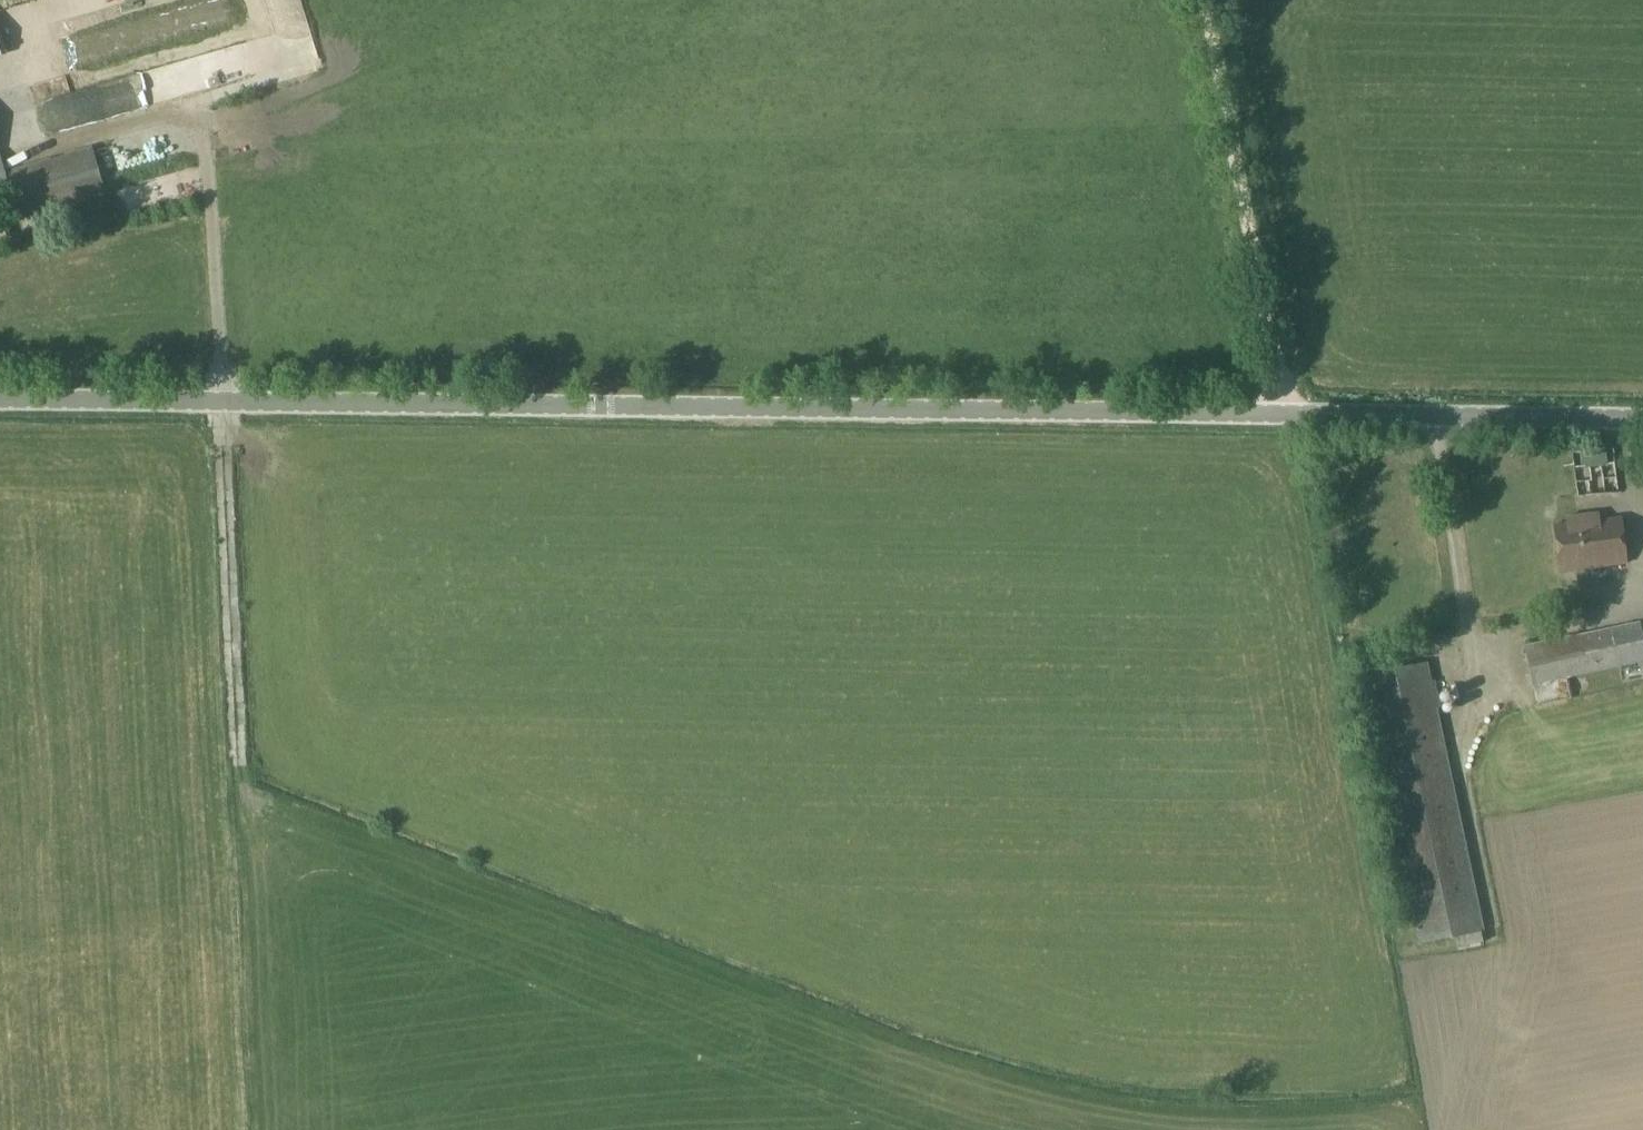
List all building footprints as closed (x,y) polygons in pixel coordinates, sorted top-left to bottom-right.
[(139,83),(140,99),(176,98),(175,68),(150,69),(151,83),(139,83)] [(127,76),(74,90),(81,115),(134,101),(127,76)] [(51,94),(64,90),(60,77),(26,87),(29,95),(50,89),(51,94)] [(4,173),(2,173),(7,192),(15,223),(104,197),(105,197),(92,148),(4,173)] [(1613,449),(1571,454),(1576,498),(1619,494),(1613,449)] [(1620,518),(1553,526),(1559,573),(1626,564),(1620,518)] [(1638,624),(1525,648),(1532,684),(1642,660),(1642,645),(1638,624)] [(1418,945),(1484,931),(1436,709),(1440,709),(1434,682),(1431,682),(1426,663),(1357,678),(1370,743),(1375,741),(1418,945)]
